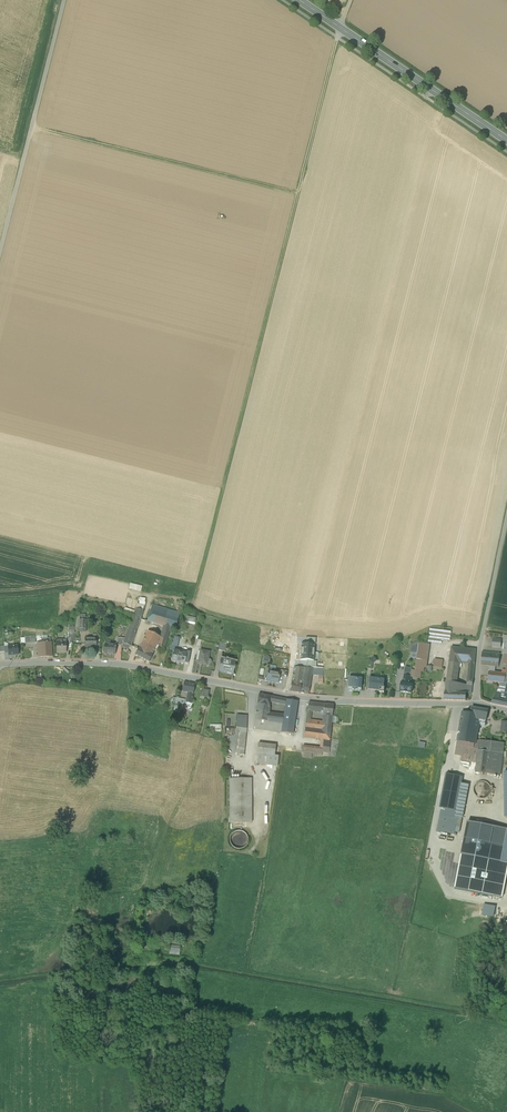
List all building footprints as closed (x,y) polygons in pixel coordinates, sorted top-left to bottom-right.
[(164,627),(172,630),(178,613),(155,606),(149,623),(164,627)] [(136,609),(123,644),(131,647),(140,620),(140,619),(142,611),(136,609)] [(185,623),(195,625),(196,618),(187,616),(185,623)] [(161,639),(167,643),(172,630),(164,627),(161,639)] [(450,642),(452,632),(442,630),(442,631),(430,630),(429,643),(442,644),(442,641),(450,642)] [(140,651),(153,657),(157,648),(165,650),(167,643),(161,639),(148,633),(140,651)] [(38,657),(52,657),(52,643),(51,643),(50,636),(43,636),(43,643),(37,643),(38,657)] [(85,648),(96,648),(96,638),(85,638),(85,648)] [(502,639),(493,639),(492,648),(501,648),(502,639)] [(67,640),(57,640),(56,653),(66,653),(67,640)] [(430,645),(419,643),(419,645),(418,654),(415,671),(416,671),(415,678),(420,679),(422,671),(424,672),(425,660),(428,661),(430,645)] [(116,645),(105,644),(104,654),(115,655),(116,645)] [(227,645),(220,644),(218,651),(225,652),(227,645)] [(305,644),(301,644),(301,648),(300,648),(300,652),(314,653),(315,645),(305,644)] [(418,654),(419,645),(411,644),(410,649),(412,652),(414,652),(415,654),(418,654)] [(18,646),(8,647),(9,653),(9,656),(18,655),(18,646)] [(459,663),(469,664),(474,665),(475,650),(451,647),(449,662),(459,663)] [(140,651),(137,650),(135,657),(150,664),(153,657),(140,651)] [(186,654),(174,651),(172,662),(184,664),(185,663),(188,664),(190,653),(186,652),(186,654)] [(209,653),(201,651),(198,664),(207,666),(207,665),(209,665),(211,664),(211,662),(210,660),(208,660),(209,653)] [(314,653),(300,652),(300,656),(301,656),(300,661),(307,661),(314,662),(314,653)] [(500,653),(482,652),(481,665),(490,666),(496,667),(499,667),(500,653)] [(369,660),(368,669),(372,670),(373,663),(374,663),(377,661),(374,658),(371,660),(369,660)] [(235,663),(221,660),(219,671),(233,674),(235,663)] [(445,693),(466,694),(472,694),(472,686),(467,685),(457,684),(459,663),(449,662),(445,693)] [(403,682),(402,682),(400,692),(411,694),(413,684),(409,683),(411,668),(406,667),(405,672),(403,682)] [(304,668),(294,668),(290,692),(300,693),(304,668)] [(313,669),(304,668),(300,693),(309,695),(312,673),(313,669)] [(280,672),(269,669),(266,681),(278,683),(279,677),(280,672)] [(323,669),(313,669),(312,673),(319,674),(319,684),(323,685),(323,680),(323,669)] [(506,701),(506,674),(495,672),(489,672),(488,682),(501,683),(494,699),(506,701)] [(361,691),(362,679),(349,678),(348,691),(353,691),(353,690),(361,691)] [(384,688),(385,680),(370,679),(369,690),(379,691),(380,691),(380,688),(384,688)] [(195,685),(184,682),(182,692),(188,693),(186,702),(192,703),(195,685)] [(208,690),(200,689),(199,697),(207,698),(208,690)] [(271,697),(259,695),(257,704),(270,706),(270,702),(271,697)] [(286,700),(271,697),(270,702),(285,706),(286,700)] [(494,699),(492,704),(506,707),(506,701),(494,699)] [(284,715),(281,733),(293,735),(298,702),(286,700),(285,706),(284,715)] [(323,714),(325,704),(309,703),(307,713),(309,713),(310,712),(323,714)] [(270,706),(257,704),(254,729),(281,733),(284,715),(269,713),(270,706)] [(333,705),(325,704),(323,714),(322,716),(324,716),(332,716),(333,705)] [(488,711),(472,708),(471,713),(470,718),(479,720),(486,721),(488,711)] [(470,718),(471,713),(462,712),(455,755),(462,757),(461,761),(476,763),(479,741),(475,740),(479,720),(470,718)] [(332,716),(324,716),(323,722),(310,721),(310,718),(306,718),(304,738),(320,740),(330,741),(332,716)] [(244,755),(247,734),(240,733),(237,755),(244,755)] [(330,741),(320,740),(319,748),(303,746),(302,753),(317,754),(317,756),(321,757),(322,753),(328,753),(330,741)] [(504,744),(479,741),(476,763),(476,773),(500,776),(504,744)] [(276,746),(258,744),(256,764),(277,767),(279,756),(275,756),(276,746)] [(463,778),(446,775),(439,814),(455,817),(455,816),(462,818),(469,785),(462,784),(463,778)] [(251,779),(229,779),(229,823),(252,823),(251,779)] [(486,800),(494,788),(481,779),(474,789),(479,793),(478,794),(486,800)] [(468,822),(461,855),(501,863),(506,830),(468,822)] [(247,848),(246,830),(232,832),(234,849),(247,848)] [(485,904),(483,915),(494,917),(496,906),(485,904)]
